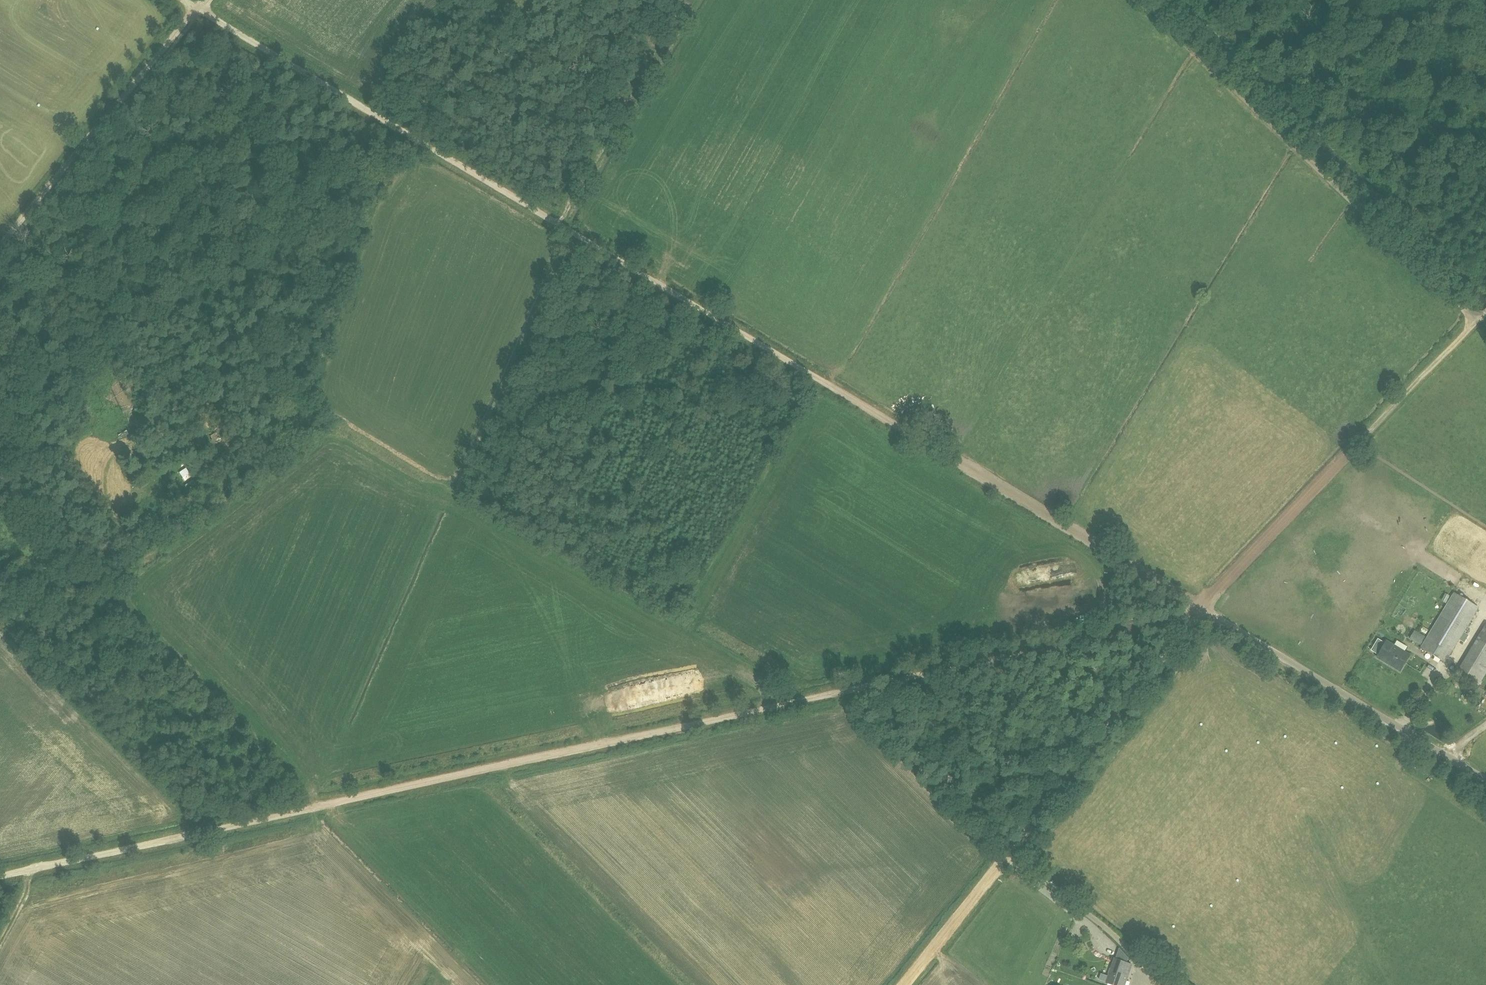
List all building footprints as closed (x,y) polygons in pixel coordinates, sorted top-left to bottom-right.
[(1478,607),(1455,593),(1421,648),(1444,663),(1478,607)] [(1478,639),(1485,644),(1485,624),(1478,639)] [(1478,639),(1458,672),(1479,685),(1485,673),(1485,644),(1478,639)] [(1387,641),(1377,657),(1400,671),(1410,655),(1387,641)] [(1115,959),(1107,982),(1116,984),(1124,984),(1131,965),(1115,959)] [(1174,976),(1173,977),(1152,960),(1144,969),(1164,984),(1184,984),(1174,976)]
